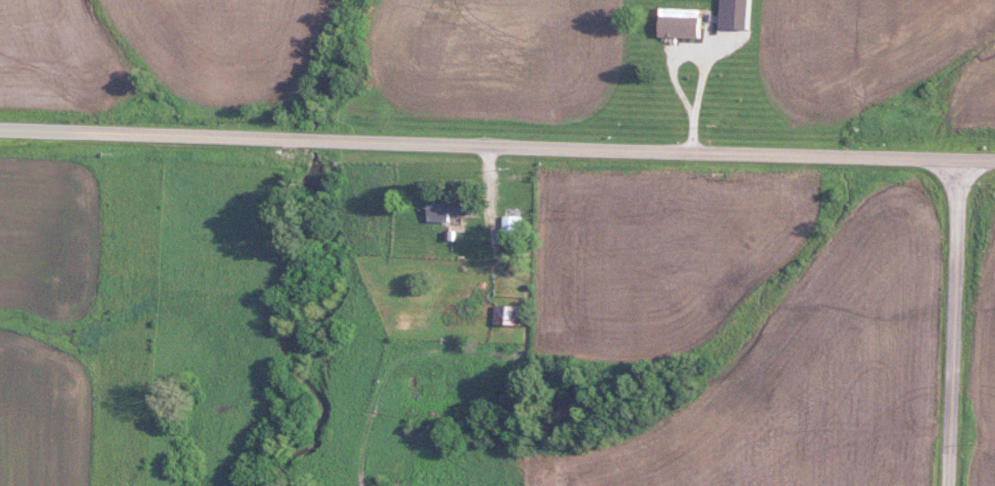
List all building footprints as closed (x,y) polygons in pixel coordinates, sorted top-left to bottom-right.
[(714,28),(743,28),(743,0),(714,0),(714,28)] [(656,31),(701,31),(701,21),(656,21),(656,31)] [(445,215),(467,215),(467,200),(422,200),(422,222),(445,222),(445,215)] [(509,235),(516,235),(516,215),(497,215),(497,242),(509,242),(509,235)] [(517,306),(488,305),(487,324),(517,325),(517,306)]
